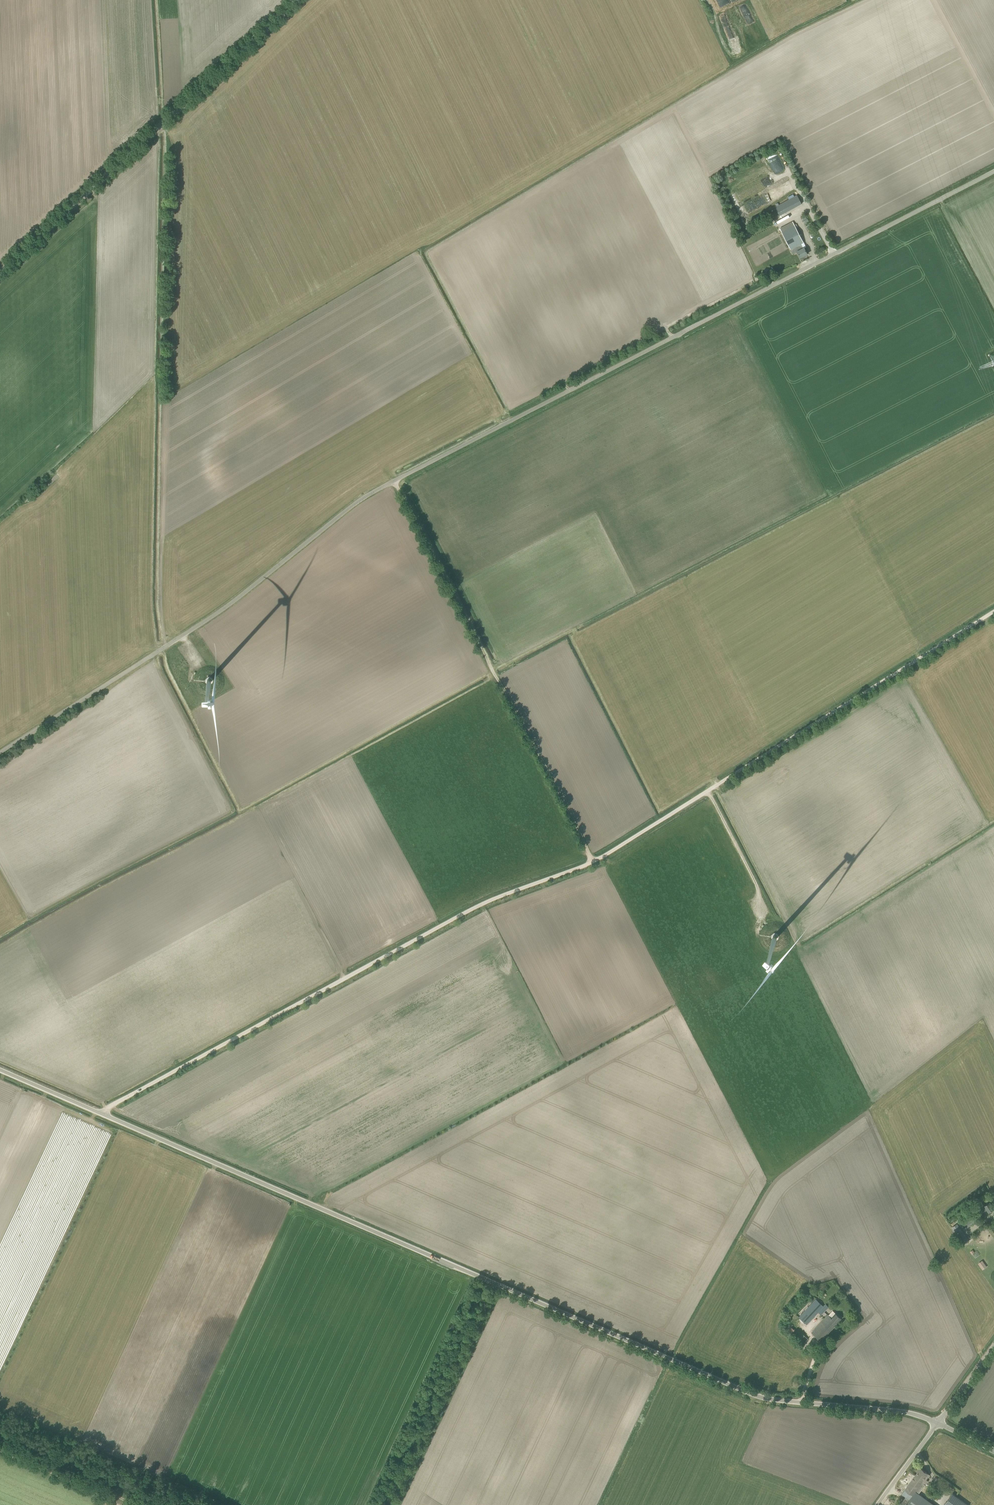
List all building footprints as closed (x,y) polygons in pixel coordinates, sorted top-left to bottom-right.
[(739,6),(745,17),(748,15),(743,4),(739,6)] [(730,31),(726,33),(731,43),(735,41),(730,31)] [(797,195),(790,199),(794,208),(802,204),(797,195)] [(791,249),(801,244),(804,242),(803,242),(795,226),(782,232),(781,230),(756,243),(766,262),(791,249)] [(800,258),(808,254),(804,248),(806,247),(803,248),(801,244),(791,249),(793,254),(797,252),(800,258)] [(962,1221),(966,1228),(989,1212),(993,1209),(991,1205),(985,1205),(982,1208),(981,1207),(962,1221)] [(807,1324),(818,1312),(824,1306),(816,1299),(799,1317),(807,1324)] [(821,1315),(827,1309),(829,1307),(826,1304),(824,1306),(818,1312),(821,1315)] [(826,1336),(827,1334),(842,1318),(836,1313),(831,1318),(828,1315),(811,1332),(821,1341),(826,1336)] [(808,1339),(804,1335),(793,1325),(787,1331),(803,1345),(808,1339)] [(928,1481),(924,1478),(928,1473),(921,1468),(902,1494),(905,1497),(899,1504),(934,1504),(933,1504),(918,1494),(928,1481)] [(952,1493),(944,1504),(969,1504),(952,1493)]
